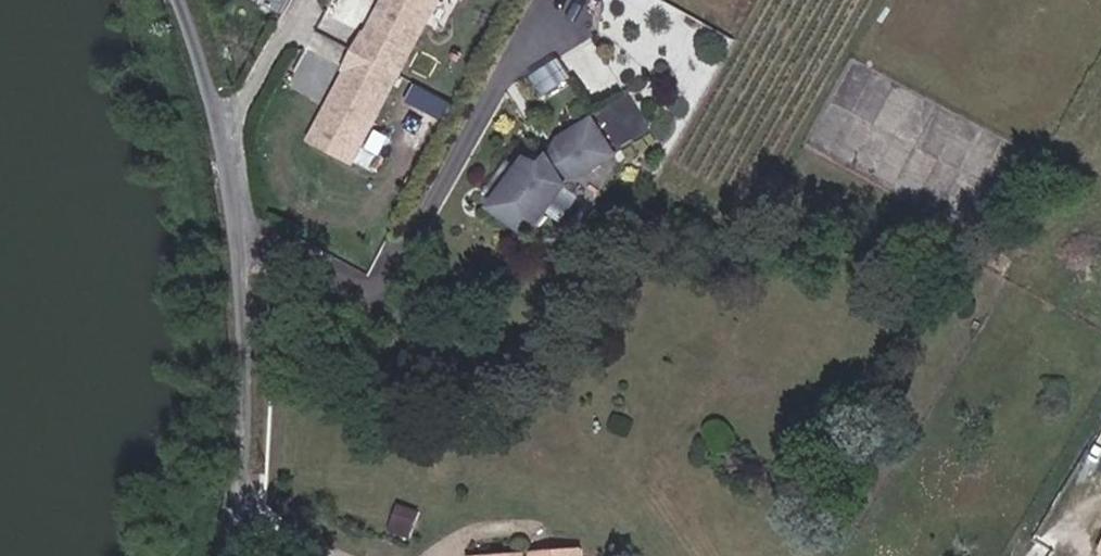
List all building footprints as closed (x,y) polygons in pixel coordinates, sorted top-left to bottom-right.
[(408,8),(392,0),(363,0),(359,10),(364,12),(359,22),(354,19),(351,26),(381,45),(392,51),(394,46),(389,43),(408,8)] [(335,151),(340,153),(392,51),(381,45),(351,26),(332,61),(327,60),(308,99),(313,101),(296,135),(301,138),(293,152),(286,149),(278,167),(318,186),(335,151)] [(513,172),(479,233),(522,257),(555,197),(554,195),(557,193),(561,202),(598,184),(576,140),(532,163),(530,169),(520,175),(513,172)] [(1088,476),(1100,483),(1100,450),(1088,476)] [(1086,555),(1088,555),(1100,555),(1100,530),(1086,555)]
